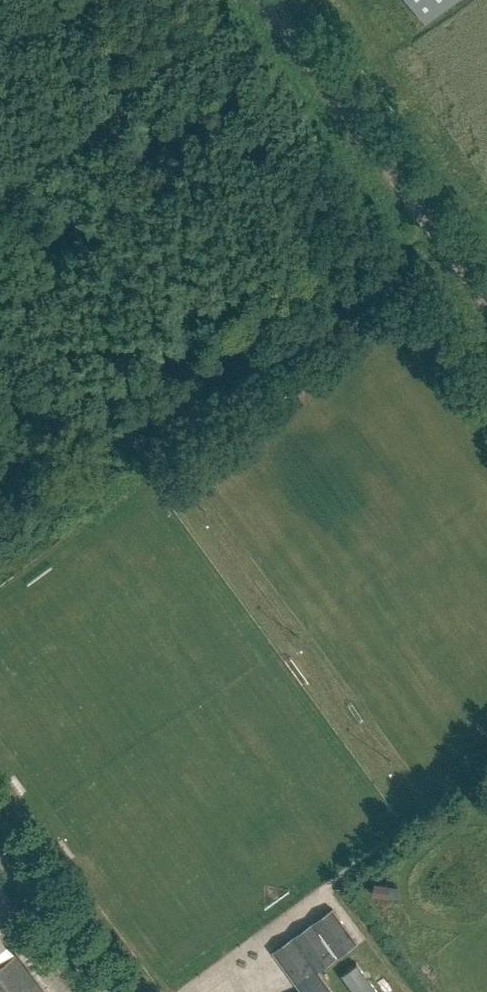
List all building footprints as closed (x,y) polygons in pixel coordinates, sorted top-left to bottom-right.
[(424,23),(455,0),(407,0),(424,23)] [(357,943),(333,909),(272,952),(301,991),(332,991),(318,972),(357,943)] [(16,952),(15,953),(0,933),(0,991),(46,991),(16,952)] [(357,963),(341,975),(353,991),(378,991),(357,963)]
